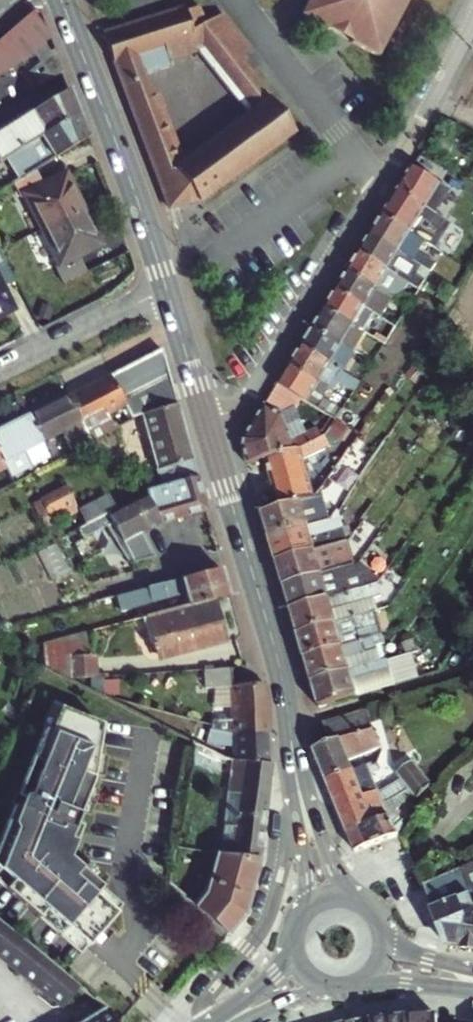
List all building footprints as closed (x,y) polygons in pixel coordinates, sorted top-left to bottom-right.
[(310,15),(336,29),(350,25),(352,20),(359,23),(356,29),(361,42),(387,56),(416,0),(318,0),(310,15)] [(224,11),(215,16),(212,12),(208,15),(199,4),(106,36),(138,120),(172,207),(202,201),(239,172),(255,161),(296,130),(271,97),(241,56),(252,48),(224,11)] [(64,71),(38,5),(0,38),(0,64),(7,60),(10,64),(22,57),(39,85),(64,71)] [(352,20),(350,25),(356,29),(359,23),(352,20)] [(70,87),(0,129),(0,158),(2,161),(80,113),(70,87)] [(2,161),(0,162),(0,163),(3,168),(19,158),(24,168),(9,177),(7,174),(0,179),(0,192),(16,182),(38,168),(90,137),(80,113),(2,161)] [(415,167),(385,215),(434,245),(439,248),(454,224),(438,214),(453,190),(415,167)] [(46,183),(38,168),(16,182),(23,194),(27,192),(44,228),(83,208),(65,173),(46,183)] [(83,208),(44,228),(61,261),(57,263),(64,277),(87,266),(81,253),(100,244),(83,208)] [(439,248),(434,245),(385,215),(373,234),(424,266),(433,271),(438,263),(421,252),(413,247),(417,241),(425,246),(443,257),(446,252),(439,248)] [(424,266),(373,234),(362,253),(411,283),(422,289),(429,279),(420,273),(424,266)] [(413,247),(421,252),(425,246),(417,241),(413,247)] [(13,307),(3,288),(16,281),(8,264),(0,250),(0,249),(0,313),(13,307)] [(362,253),(351,269),(395,296),(399,289),(406,293),(411,283),(362,253)] [(424,266),(420,273),(429,279),(433,271),(424,266)] [(395,296),(351,269),(339,289),(377,313),(382,316),(395,296)] [(377,313),(339,289),(328,308),(366,331),(377,313)] [(401,300),(406,293),(399,289),(395,296),(401,300)] [(328,308),(316,327),(354,350),(357,344),(366,331),(328,308)] [(394,311),(389,320),(398,326),(404,316),(394,311)] [(373,336),(386,344),(398,326),(389,320),(385,318),(373,336)] [(316,327),(304,345),(342,368),(354,350),(316,327)] [(365,349),(357,344),(354,350),(360,354),(362,355),(365,349)] [(293,364),(330,387),(332,383),(335,385),(341,381),(355,390),(356,391),(362,380),(349,372),(342,368),(304,345),(293,364)] [(362,355),(374,362),(381,352),(368,345),(365,349),(362,355)] [(134,417),(142,415),(179,403),(163,348),(110,374),(126,403),(134,417)] [(342,368),(349,372),(360,354),(354,350),(342,368)] [(280,384),(303,398),(337,419),(342,411),(344,409),(341,406),(325,395),(331,387),(330,387),(293,364),(280,384)] [(69,394),(84,421),(93,438),(119,426),(116,421),(113,423),(108,413),(126,403),(110,374),(69,394)] [(303,398),(280,384),(246,440),(245,452),(249,464),(266,458),(306,447),(326,434),(317,429),(293,441),(285,416),(295,412),(303,398)] [(442,398),(426,388),(421,395),(437,406),(442,398)] [(28,415),(48,452),(52,450),(47,440),(63,432),(71,448),(89,438),(81,423),(84,421),(69,394),(28,415)] [(347,397),(341,406),(344,409),(350,399),(347,397)] [(158,468),(196,458),(179,403),(142,415),(158,468)] [(306,447),(266,458),(281,508),(316,498),(305,458),(333,444),(331,442),(338,437),(352,417),(342,411),(337,419),(328,434),(326,434),(306,447)] [(301,424),(295,412),(285,416),(293,441),(317,429),(311,420),(301,424)] [(0,429),(0,449),(7,460),(10,466),(14,474),(45,458),(47,462),(52,459),(48,452),(28,415),(0,429)] [(469,453),(472,448),(472,433),(461,416),(452,430),(469,453)] [(340,464),(339,466),(347,471),(371,435),(364,430),(351,449),(340,464)] [(10,466),(7,460),(0,449),(0,471),(10,466)] [(340,464),(351,449),(335,450),(340,464)] [(199,468),(149,493),(164,521),(168,530),(209,510),(206,499),(207,495),(199,468)] [(263,513),(270,536),(340,517),(329,480),(317,497),(316,498),(281,508),(263,513)] [(44,518),(79,501),(71,485),(36,502),(44,518)] [(109,512),(124,540),(164,521),(149,493),(117,509),(109,512)] [(109,512),(117,509),(110,495),(82,509),(89,522),(109,512)] [(79,501),(44,518),(48,526),(82,509),(79,501)] [(270,536),(278,561),(347,540),(340,517),(270,536)] [(278,561),(285,585),(354,564),(347,540),(278,561)] [(285,585),(292,608),(374,585),(366,560),(361,561),(354,564),(285,585)] [(222,568),(193,576),(150,587),(119,596),(122,609),(189,592),(192,605),(216,599),(229,595),(222,568)] [(292,608),(299,633),(377,610),(374,598),(380,596),(377,584),(374,585),(292,608)] [(159,650),(160,653),(210,640),(212,646),(228,641),(216,599),(192,605),(137,619),(138,623),(151,620),(157,643),(154,643),(156,651),(159,650)] [(299,633),(306,656),(384,633),(377,610),(299,633)] [(47,642),(44,668),(96,656),(96,629),(47,642)] [(306,656),(313,680),(385,659),(380,645),(387,643),(384,633),(306,656)] [(413,651),(421,649),(418,638),(408,641),(411,652),(413,651)] [(210,640),(160,653),(162,658),(212,646),(210,640)] [(400,655),(390,658),(397,683),(421,677),(417,664),(413,651),(411,652),(400,655)] [(96,656),(44,668),(42,669),(69,682),(99,679),(98,656),(96,656)] [(313,680),(321,705),(397,683),(390,658),(385,659),(313,680)] [(234,718),(235,717),(246,709),(269,709),(265,684),(234,686),(232,667),(228,667),(204,669),(206,688),(230,686),(231,693),(231,716),(234,718)] [(108,671),(108,678),(120,677),(119,670),(108,671)] [(80,954),(123,905),(63,854),(93,782),(102,726),(59,708),(49,733),(44,731),(0,840),(0,885),(80,954)] [(218,729),(218,735),(227,737),(228,737),(235,736),(235,735),(236,735),(270,736),(269,709),(246,709),(235,717),(234,718),(231,716),(231,720),(217,721),(218,729)] [(368,709),(326,722),(332,742),(372,726),(376,725),(368,709)] [(328,779),(354,770),(349,757),(380,745),(372,726),(332,742),(315,748),(328,779)] [(238,760),(271,763),(270,736),(236,735),(235,735),(235,736),(228,737),(227,737),(218,735),(212,733),(213,746),(237,749),(238,760)] [(191,758),(203,764),(204,747),(194,742),(191,758)] [(395,750),(401,766),(413,761),(403,746),(395,750)] [(229,776),(222,854),(259,859),(262,847),(271,763),(238,760),(229,759),(204,747),(203,764),(229,776)] [(354,770),(328,779),(350,833),(378,822),(373,811),(395,799),(389,788),(364,797),(357,778),(381,770),(378,761),(354,770)] [(401,766),(410,791),(415,788),(421,799),(432,788),(413,761),(401,766)] [(190,766),(186,789),(194,789),(197,767),(190,766)] [(415,788),(410,791),(415,804),(419,801),(421,799),(415,788)] [(378,822),(350,833),(358,852),(400,836),(395,825),(401,818),(400,807),(395,799),(373,811),(378,822)] [(207,895),(198,905),(231,933),(246,915),(259,859),(222,854),(217,853),(207,895)] [(426,886),(438,916),(450,946),(472,949),(472,865),(426,886)] [(167,903),(219,947),(231,933),(198,905),(171,882),(167,903)] [(57,1007),(62,1008),(81,987),(64,973),(0,918),(0,958),(57,1007)] [(107,1010),(86,1021),(115,1021),(107,1010)]
